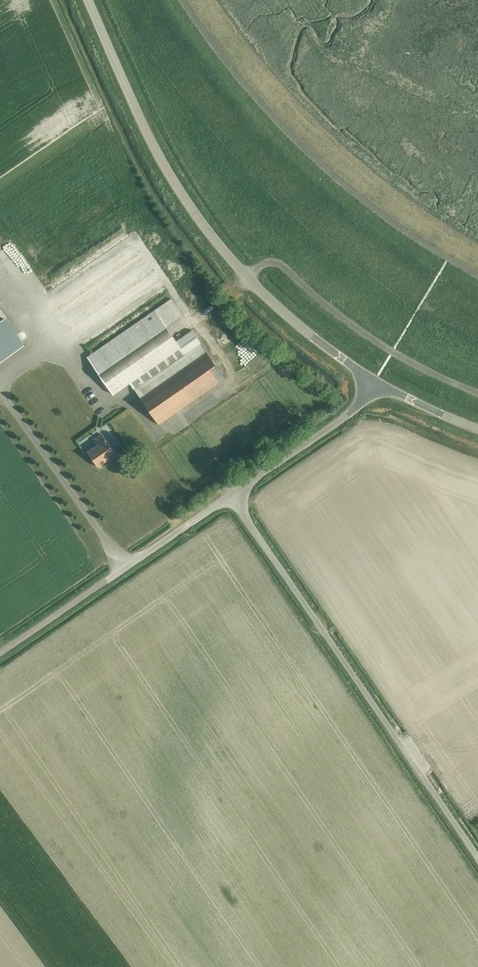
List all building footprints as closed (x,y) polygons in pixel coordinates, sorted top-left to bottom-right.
[(38,272),(15,237),(0,247),(0,252),(15,274),(26,267),(32,276),(38,272)] [(150,253),(143,254),(145,270),(152,269),(150,253)] [(87,357),(105,383),(101,386),(109,397),(130,383),(158,424),(225,378),(192,330),(177,341),(167,326),(183,315),(172,298),(87,357)] [(23,345),(5,319),(0,322),(0,361),(23,345)] [(87,452),(98,467),(116,454),(102,434),(94,440),(97,444),(87,452)]
